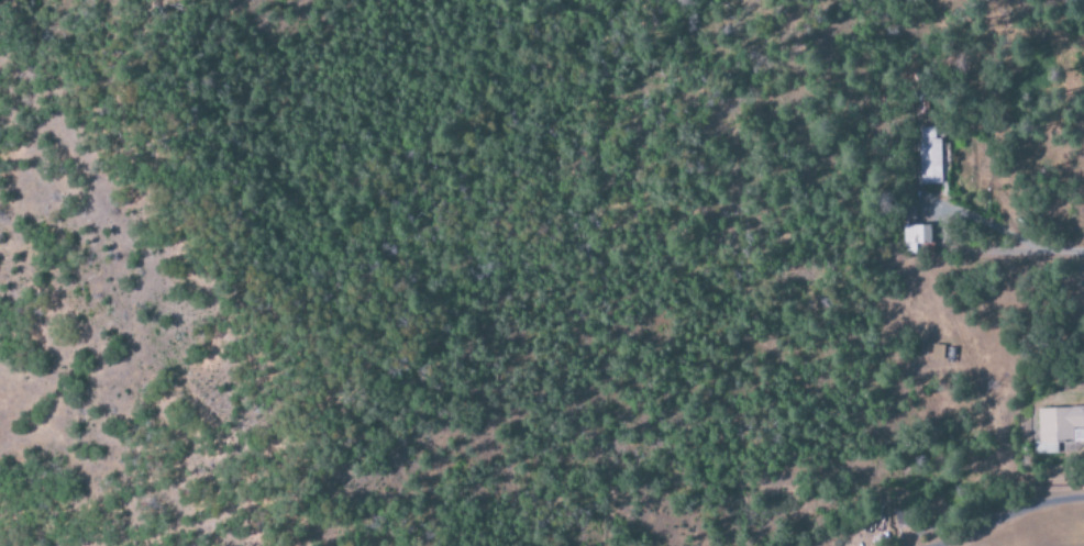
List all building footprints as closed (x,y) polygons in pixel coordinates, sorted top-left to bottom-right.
[(935,128),(918,129),(919,184),(941,184),(940,139),(935,139),(935,128)] [(916,245),(931,245),(930,226),(903,227),(904,255),(916,254),(916,245)] [(931,361),(944,362),(944,346),(931,346),(931,361)] [(1039,443),(1034,443),(1034,455),(1063,454),(1062,443),(1072,443),(1072,429),(1083,429),(1083,407),(1037,409),(1039,443)]
